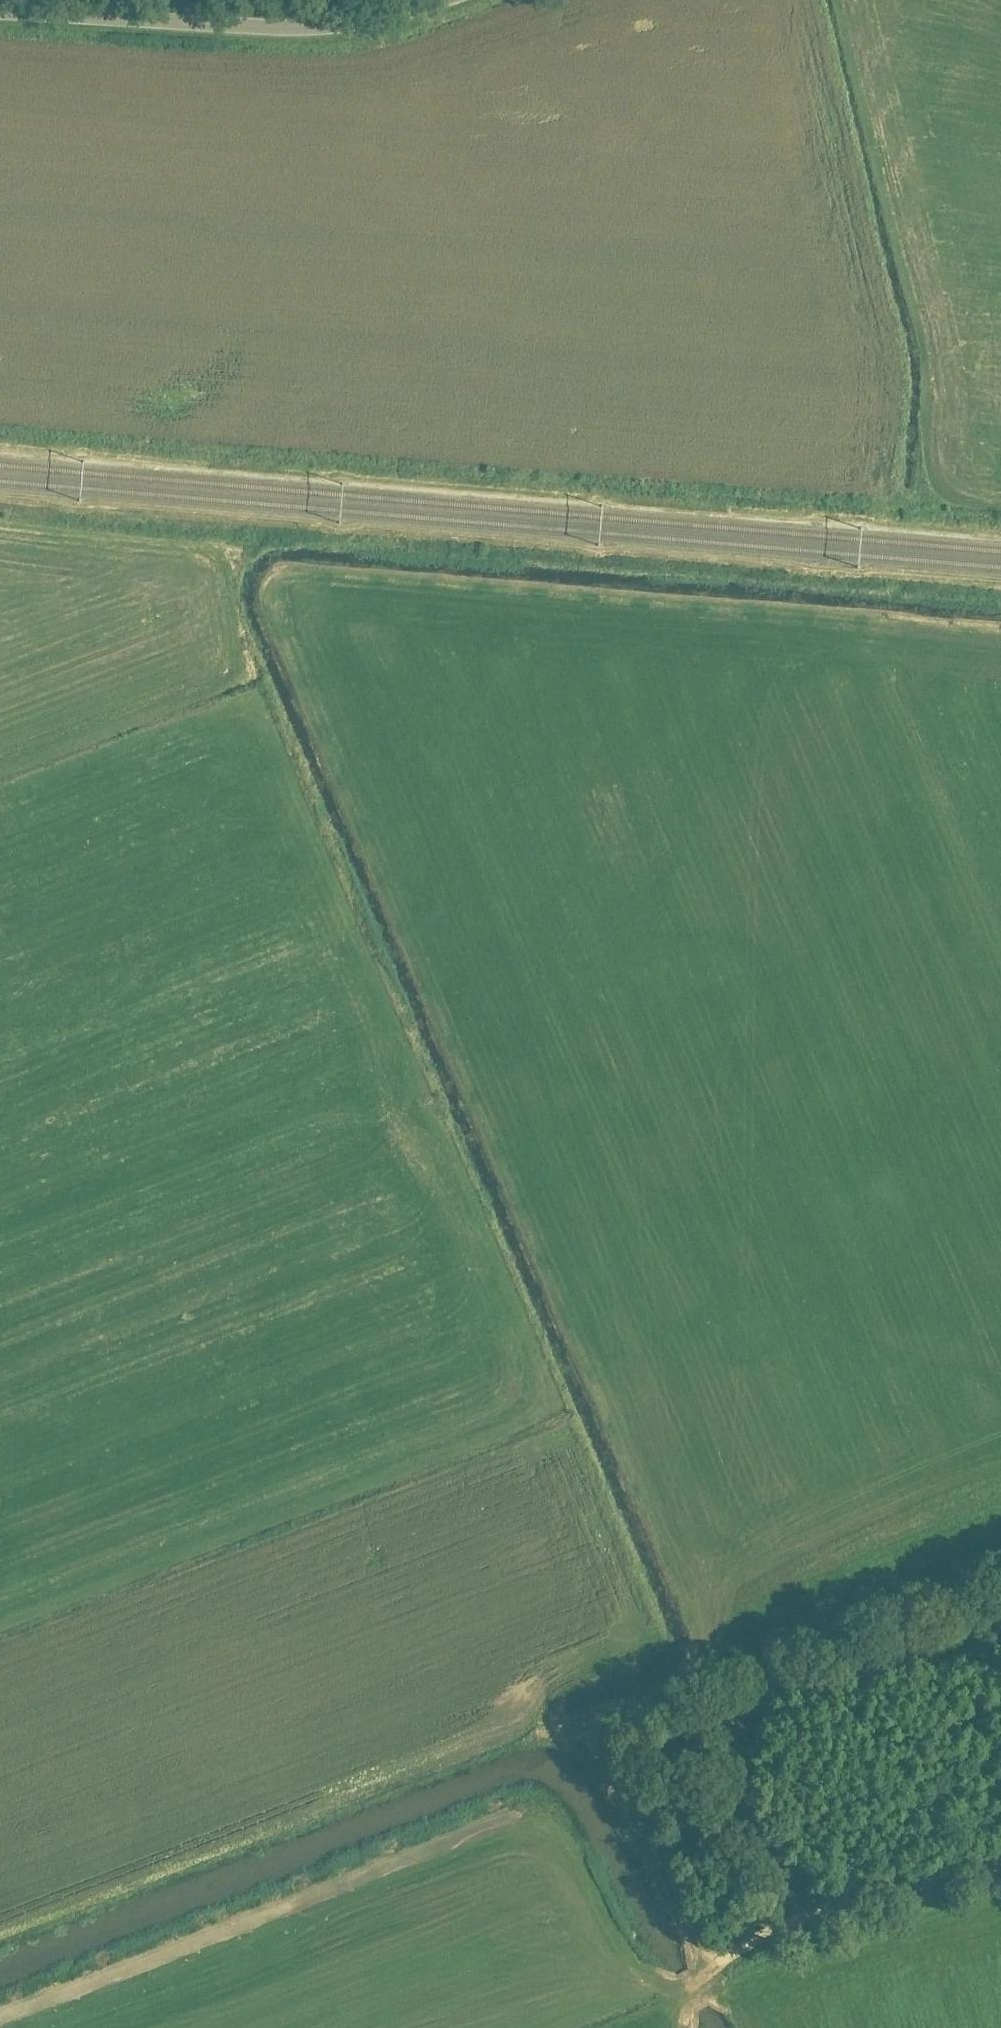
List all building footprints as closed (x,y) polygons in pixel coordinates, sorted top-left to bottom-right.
[(792,1924),(815,1921),(813,1908),(790,1911),(792,1924)]
